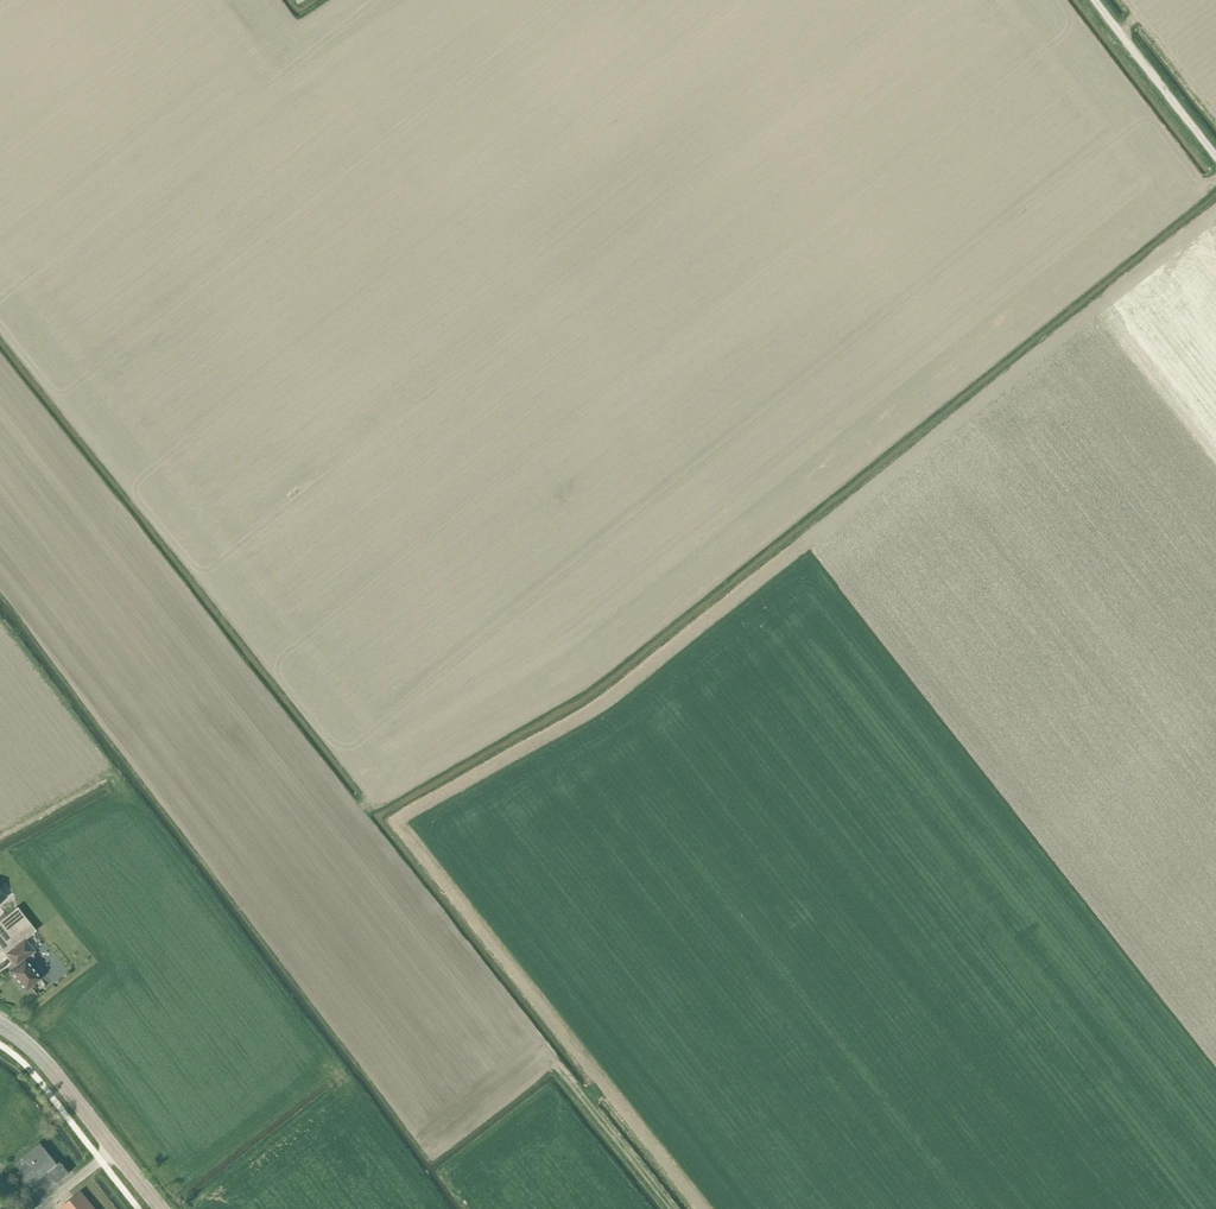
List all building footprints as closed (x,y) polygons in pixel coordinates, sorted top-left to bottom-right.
[(10,970),(25,990),(41,978),(48,972),(33,953),(35,951),(25,939),(36,930),(18,908),(0,922),(0,947),(15,966),(10,970)] [(39,1142),(21,1157),(21,1158),(14,1163),(20,1170),(16,1173),(26,1184),(29,1181),(32,1185),(46,1173),(47,1172),(56,1183),(68,1172),(59,1161),(57,1164),(39,1142)] [(63,1205),(61,1207),(62,1208),(93,1208),(79,1192),(63,1205)]
